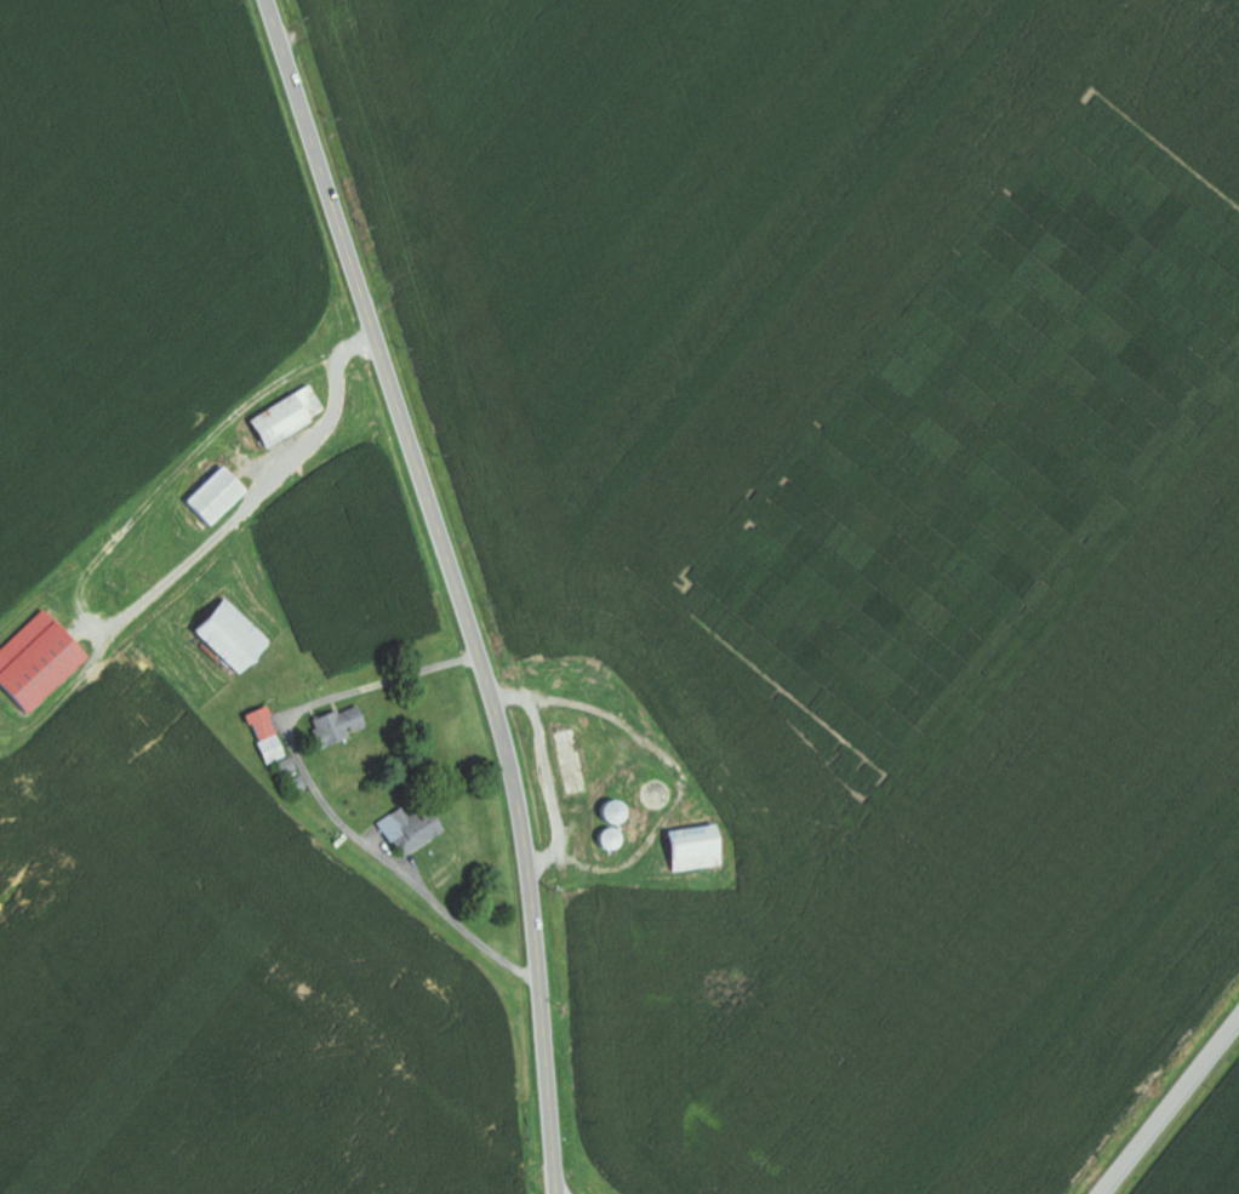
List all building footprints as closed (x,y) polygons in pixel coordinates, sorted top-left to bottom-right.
[(310,426),(306,418),(320,411),(309,388),(246,419),(261,450),(310,426)] [(183,502),(207,529),(244,495),(219,468),(183,502)] [(188,632),(235,676),(267,642),(219,598),(188,632)] [(42,612),(0,651),(0,691),(24,717),(86,660),(42,612)] [(362,731),(353,707),(307,722),(315,746),(362,731)] [(392,827),(383,833),(400,859),(439,833),(427,815),(397,834),(392,827)] [(669,873),(718,867),(713,827),(664,833),(669,873)]
